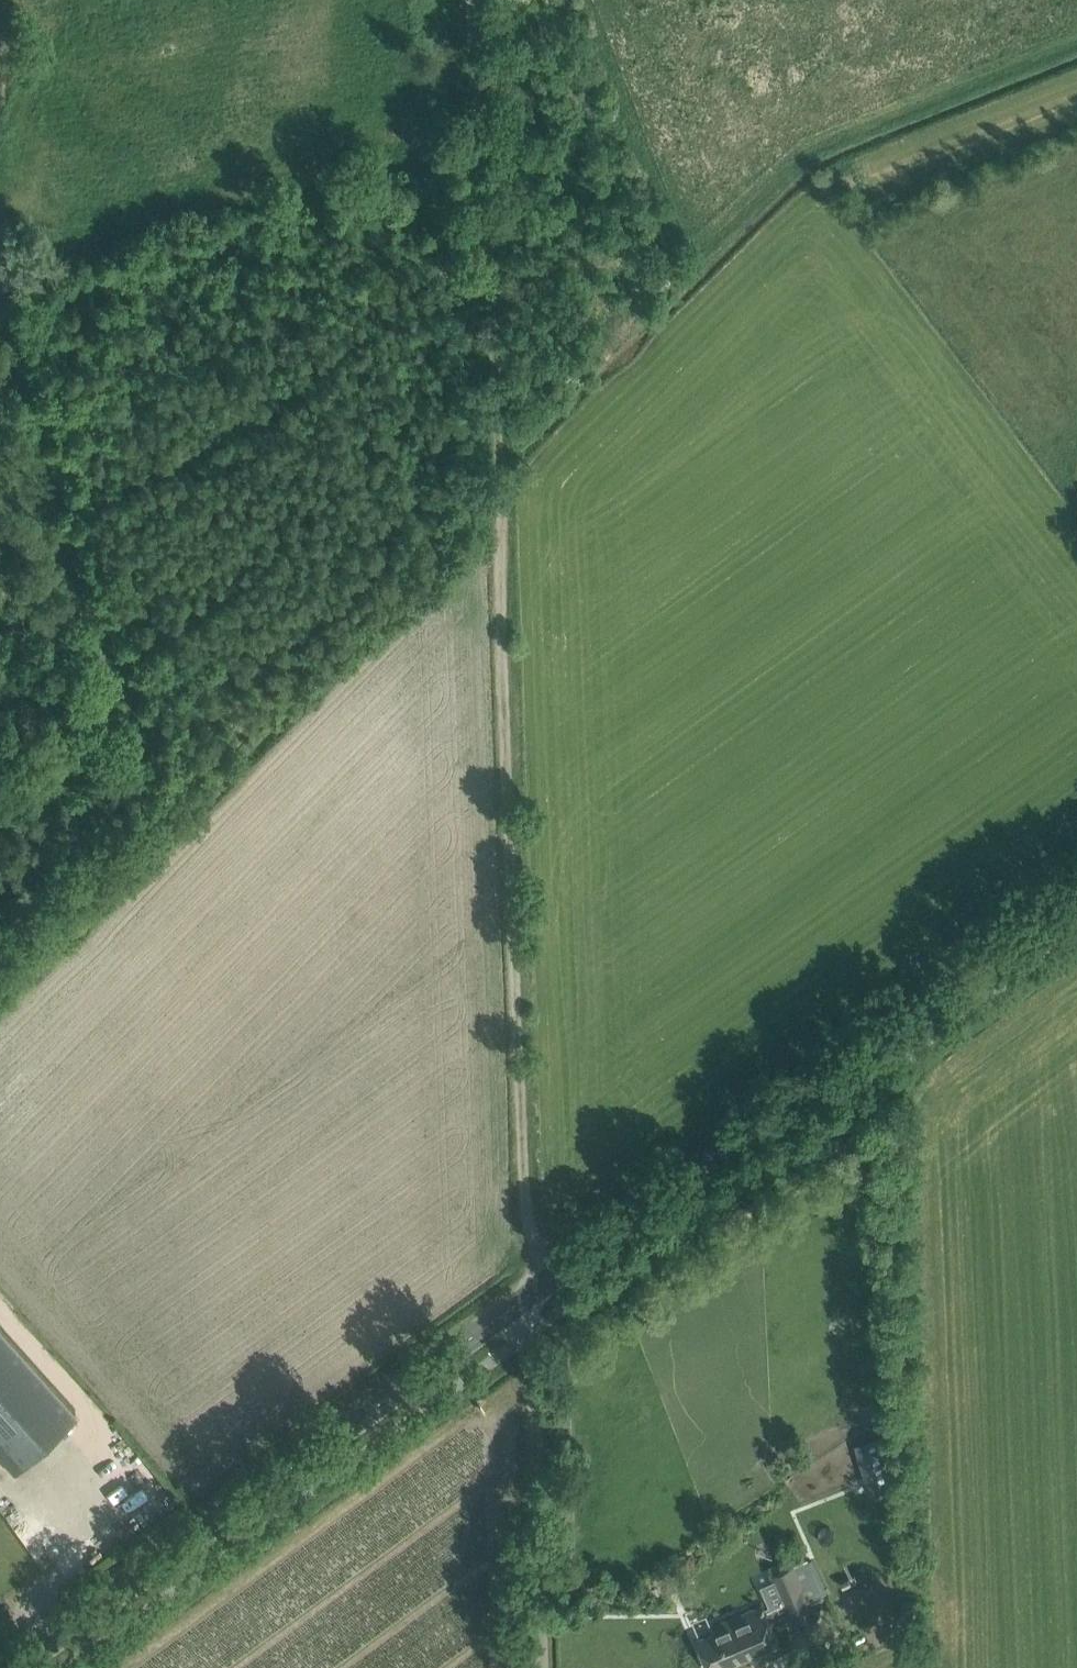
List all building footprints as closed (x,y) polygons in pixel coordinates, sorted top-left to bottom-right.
[(14,1471),(76,1416),(0,1331),(0,1455),(14,1471)] [(878,1472),(864,1475),(868,1491),(896,1484),(883,1436),(869,1440),(878,1472)] [(715,1625),(717,1630),(699,1638),(712,1667),(717,1667),(780,1641),(770,1620),(812,1602),(795,1563),(773,1573),(784,1600),(765,1608),(764,1604),(715,1625)]
